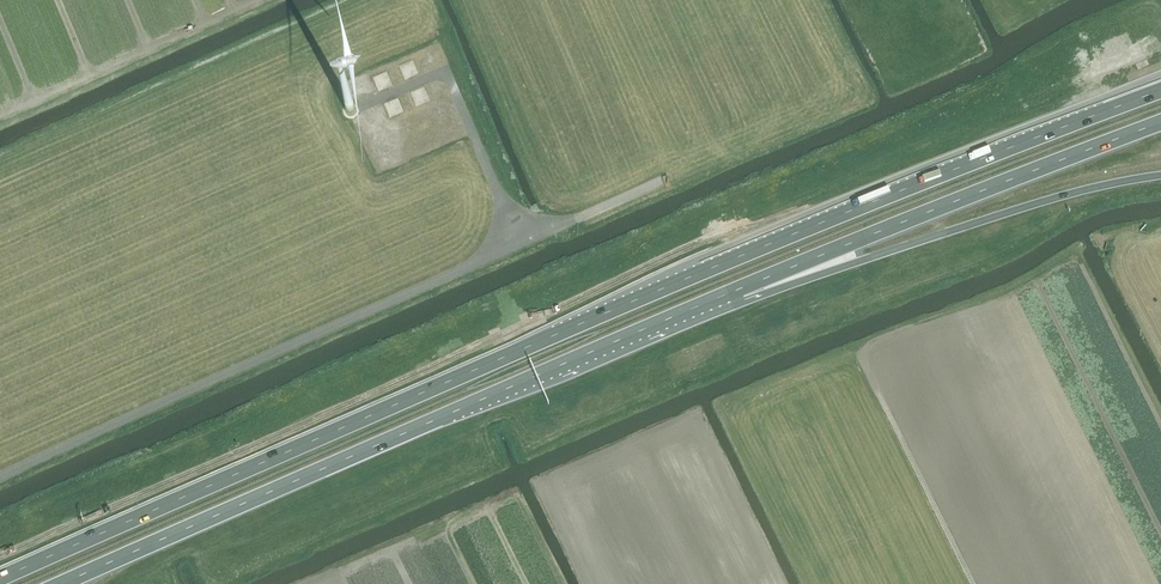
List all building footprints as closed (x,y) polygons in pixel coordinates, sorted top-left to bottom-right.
[(350,116),(351,116),(352,116),(353,116),(354,115),(355,115),(355,114),(356,113),(356,112),(356,111),(356,110),(356,109),(356,108),(355,107),(354,106),(353,106),(352,105),(351,105),(350,105),(349,106),(348,106),(347,107),(346,108),(346,109),(346,110),(346,111),(346,112),(346,113),(347,114),(347,115),(348,115),(349,116),(350,116)]
